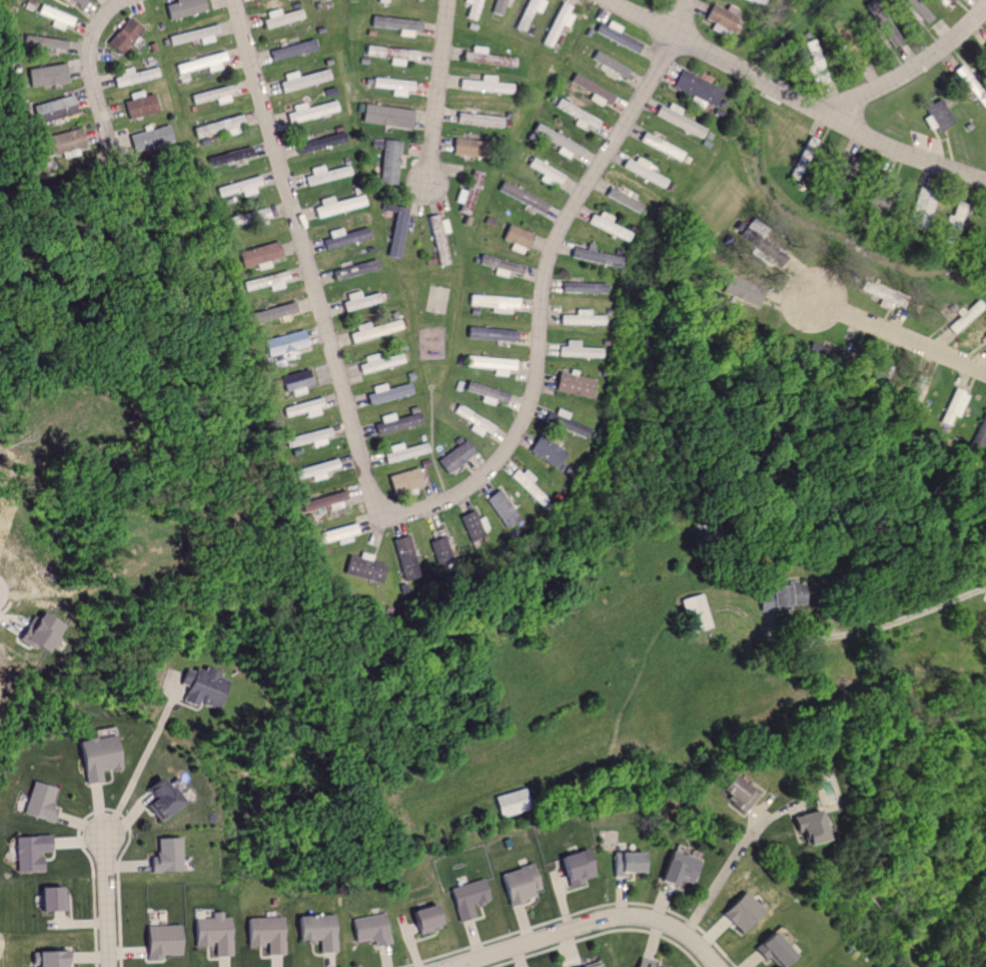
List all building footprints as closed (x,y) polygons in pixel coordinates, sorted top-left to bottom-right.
[(169,20),(206,10),(203,0),(183,0),(165,5),(169,20)] [(486,0),(466,0),(466,2),(471,4),(468,18),(480,21),(486,0)] [(507,16),(509,6),(513,7),(514,1),(514,0),(499,0),(496,14),(507,16)] [(547,0),(546,0),(530,0),(520,29),(529,32),(536,11),(542,13),(547,0)] [(922,23),(930,17),(915,0),(913,0),(906,6),(922,23)] [(554,48),(564,25),(569,28),(575,15),(570,13),(573,6),(563,1),(544,44),(554,48)] [(35,13),(51,20),(49,26),(63,31),(65,25),(72,28),(76,19),(39,4),(35,13)] [(726,33),(734,16),(709,5),(701,21),(726,33)] [(307,17),(304,8),(283,15),(281,10),(262,16),(267,30),(307,17)] [(143,30),(129,17),(106,42),(121,55),(143,30)] [(874,21),(885,47),(894,44),(883,17),(874,21)] [(595,31),(638,54),(642,45),(617,32),(621,26),(609,20),(606,26),(600,23),(595,31)] [(202,44),(215,41),(214,35),(222,34),(221,25),(169,35),(171,46),(201,40),(202,44)] [(23,45),(65,49),(66,40),(24,36),(23,45)] [(317,52),(316,41),(271,49),(272,59),(317,52)] [(389,48),(370,45),(369,53),(388,57),(389,48)] [(628,69),(596,50),(591,58),(623,77),(628,69)] [(230,61),(227,51),(176,65),(179,75),(208,67),(210,73),(222,69),(220,64),(230,61)] [(28,68),(30,87),(66,83),(64,64),(28,68)] [(113,78),(116,88),(162,76),(160,67),(134,73),(133,67),(119,70),(121,76),(113,78)] [(334,80),(331,68),(300,77),(299,71),(285,74),(287,81),(280,83),(283,93),(334,80)] [(711,106),(719,89),(677,70),(670,88),(711,106)] [(481,81),(460,80),(459,90),(513,92),(513,84),(494,83),(495,76),(481,75),(481,81)] [(601,101),(610,104),(615,93),(572,75),(569,83),(591,92),(587,100),(600,105),(601,101)] [(395,96),(409,97),(409,91),(418,91),(419,81),(376,79),(376,88),(395,88),(395,96)] [(218,105),(232,101),(231,95),(239,93),(236,84),(192,95),(194,105),(217,99),(218,105)] [(77,112),(71,94),(34,107),(40,125),(77,112)] [(128,119),(156,113),(152,95),(124,101),(128,119)] [(927,133),(949,122),(938,98),(920,107),(924,115),(920,117),(927,133)] [(342,111),(340,100),(308,108),(307,102),(294,105),(295,112),(287,114),(290,124),(342,111)] [(575,117),(571,125),(582,129),(584,125),(596,130),(601,118),(557,100),(553,108),(575,117)] [(364,121),(412,129),(414,111),(367,103),(364,121)] [(699,136),(703,126),(654,106),(650,116),(699,136)] [(456,124),(500,127),(501,116),(457,114),(456,124)] [(245,130),(242,117),(194,126),(196,140),(245,130)] [(582,146),(534,124),(530,133),(557,145),(554,153),(567,159),(569,153),(577,157),(582,146)] [(48,158),(86,144),(79,127),(42,140),(48,158)] [(130,133),(133,152),(171,146),(168,127),(130,133)] [(676,160),(680,151),(640,132),(636,141),(676,160)] [(296,143),(297,152),(347,143),(345,133),(296,143)] [(453,156),(476,157),(477,139),(453,138),(453,156)] [(381,183),(397,184),(401,141),(375,139),(374,147),(385,148),(381,183)] [(255,155),(253,146),(210,158),(213,167),(255,155)] [(631,161),(624,158),(619,167),(661,188),(665,179),(651,173),(654,167),(633,156),(631,161)] [(537,180),(547,185),(549,180),(560,186),(565,175),(530,157),(525,166),(541,174),(537,180)] [(312,175),(305,177),(307,186),(351,175),(349,166),(326,172),(324,166),(311,169),(312,175)] [(470,215),(484,173),(472,169),(465,191),(458,189),(454,202),(460,204),(458,211),(470,215)] [(264,185),(261,176),(217,188),(220,198),(242,192),(244,197),(257,193),(255,187),(264,185)] [(496,191),(542,213),(546,203),(500,182),(496,191)] [(639,211),(642,202),(607,189),(604,198),(639,211)] [(905,221),(924,225),(931,196),(912,192),(905,221)] [(367,205),(364,194),(334,202),(332,196),(319,200),(321,206),(313,208),(316,219),(367,205)] [(387,256),(399,259),(409,208),(397,206),(387,256)] [(943,214),(939,226),(954,231),(961,211),(951,208),(948,216),(943,214)] [(597,217),(590,214),(586,223),(613,234),(616,226),(609,224),(611,217),(599,211),(597,217)] [(427,216),(438,266),(451,263),(445,233),(447,233),(442,213),(427,216)] [(501,240),(511,242),(509,250),(525,254),(531,232),(505,225),(501,240)] [(368,239),(366,229),(322,240),(324,249),(368,239)] [(280,258),(277,242),(239,250),(243,268),(256,265),(257,270),(271,267),(269,260),(280,258)] [(570,257),(595,262),(597,253),(572,247),(570,257)] [(520,274),(522,263),(478,256),(477,265),(494,267),(493,275),(506,277),(507,272),(520,274)] [(376,269),(373,259),(330,271),(333,282),(376,269)] [(243,282),(246,292),(269,285),(271,291),(285,288),(283,282),(291,280),(288,270),(243,282)] [(724,294),(760,306),(765,288),(730,277),(724,294)] [(604,284),(561,283),(561,292),(604,293),(604,284)] [(361,297),(359,290),(345,294),(347,300),(341,302),(343,312),(381,301),(379,292),(361,297)] [(521,297),(467,295),(467,306),(491,307),(491,312),(510,313),(511,309),(520,309),(521,297)] [(279,324),(292,320),(291,314),(299,312),(295,301),(252,314),(255,325),(277,318),(279,324)] [(560,315),(560,324),(607,325),(607,316),(592,315),(592,310),(577,310),(577,315),(560,315)] [(355,331),(347,334),(350,344),(401,329),(398,319),(370,327),(368,322),(354,326),(355,331)] [(516,330),(465,328),(465,340),(516,341),(516,330)] [(263,341),(268,357),(308,345),(304,329),(263,341)] [(559,346),(559,356),(604,357),(604,348),(581,348),(582,341),(568,340),(567,347),(559,346)] [(404,365),(403,352),(362,358),(363,363),(357,364),(358,372),(404,365)] [(464,368),(493,369),(493,375),(507,376),(507,371),(516,371),(517,359),(464,357),(464,368)] [(312,385),(308,369),(282,375),(288,398),(307,393),(305,387),(312,385)] [(556,390),(596,398),(599,380),(559,372),(556,390)] [(493,405),(494,400),(505,403),(508,393),(465,382),(463,391),(481,396),(479,402),(493,405)] [(372,393),(364,395),(367,405),(411,393),(408,383),(386,389),(384,383),(370,387),(372,393)] [(955,416),(960,418),(968,392),(952,388),(941,423),(952,426),(955,416)] [(307,419),(323,414),(318,398),(282,409),(285,418),(305,412),(307,419)] [(472,423),(468,429),(480,436),(483,431),(491,435),(496,426),(456,404),(451,412),(472,423)] [(971,449),(981,452),(985,439),(985,407),(971,449)] [(394,418),(393,413),(379,416),(380,423),(373,424),(375,434),(420,425),(418,413),(394,418)] [(333,436),(331,427),(284,439),(287,448),(311,442),(312,447),(327,444),(325,438),(333,436)] [(568,452),(539,436),(530,452),(559,468),(568,452)] [(475,456),(467,441),(435,458),(443,472),(475,456)] [(382,454),(385,464),(426,453),(423,443),(403,449),(401,443),(387,446),(389,452),(382,454)] [(313,482),(326,479),(325,472),(338,469),(335,459),(294,470),(296,480),(311,477),(313,482)] [(548,495),(534,482),(536,481),(520,466),(511,476),(541,503),(548,495)] [(386,476),(391,494),(421,486),(416,468),(386,476)] [(485,500),(507,528),(521,518),(498,490),(485,500)] [(304,512),(327,505),(329,511),(345,506),(341,491),(301,503),(304,512)] [(469,540),(490,531),(484,516),(477,519),(474,510),(458,516),(469,540)] [(361,534),(358,524),(311,535),(314,547),(337,541),(338,545),(352,542),(351,536),(361,534)] [(391,540),(402,573),(416,568),(405,535),(391,540)] [(448,551),(443,536),(428,541),(433,556),(448,551)] [(380,583),(385,565),(371,561),(373,555),(361,552),(359,558),(348,555),(343,573),(380,583)] [(755,593),(755,611),(784,610),(783,584),(765,585),(765,593),(755,593)] [(708,628),(700,594),(680,599),(688,633),(708,628)] [(41,652),(44,646),(49,648),(60,625),(31,612),(18,642),(41,652)] [(215,708),(223,675),(193,668),(192,671),(182,669),(179,681),(185,683),(180,703),(196,706),(197,704),(215,708)] [(82,784),(100,782),(98,771),(121,768),(116,735),(76,741),(82,784)] [(757,790),(727,776),(719,793),(737,801),(733,809),(746,815),(757,790)] [(143,804),(157,821),(177,804),(156,778),(143,790),(150,799),(143,804)] [(54,789),(32,781),(21,813),(48,823),(53,808),(48,806),(54,789)] [(497,818),(525,809),(519,789),(491,798),(497,818)] [(801,848),(826,839),(816,809),(792,817),(801,848)] [(49,852),(49,836),(14,837),(14,872),(39,872),(38,853),(49,852)] [(178,872),(177,838),(154,839),(154,859),(146,860),(147,873),(178,872)] [(555,857),(561,881),(570,878),(572,886),(583,883),(582,879),(594,876),(587,848),(555,857)] [(658,881),(672,886),(675,879),(691,884),(699,861),(668,851),(658,881)] [(624,873),(644,872),(643,852),(613,853),(613,878),(624,877),(624,873)] [(496,874),(505,906),(530,899),(528,890),(537,888),(531,864),(496,874)] [(447,888),(455,922),(472,918),(469,904),(486,900),(481,880),(447,888)] [(37,888),(38,912),(66,911),(65,888),(37,888)] [(738,934),(761,912),(742,892),(719,914),(738,934)] [(442,926),(435,903),(406,913),(414,935),(442,926)] [(372,946),(388,944),(382,914),(348,920),(352,943),(371,939),(372,946)] [(228,957),(226,915),(210,916),(210,919),(191,919),(192,948),(212,947),(212,957),(228,957)] [(332,953),(330,916),(294,917),(295,942),(308,941),(308,943),(316,943),(317,953),(332,953)] [(244,918),(244,947),(264,947),(264,956),(281,955),(280,918),(244,918)] [(143,927),(143,960),(159,959),(159,955),(182,955),(181,926),(143,927)] [(790,954),(766,933),(752,948),(773,966),(778,966),(790,954)] [(66,951),(44,952),(44,966),(66,966),(66,951)] [(651,961),(636,958),(634,966),(649,966),(651,961)]
